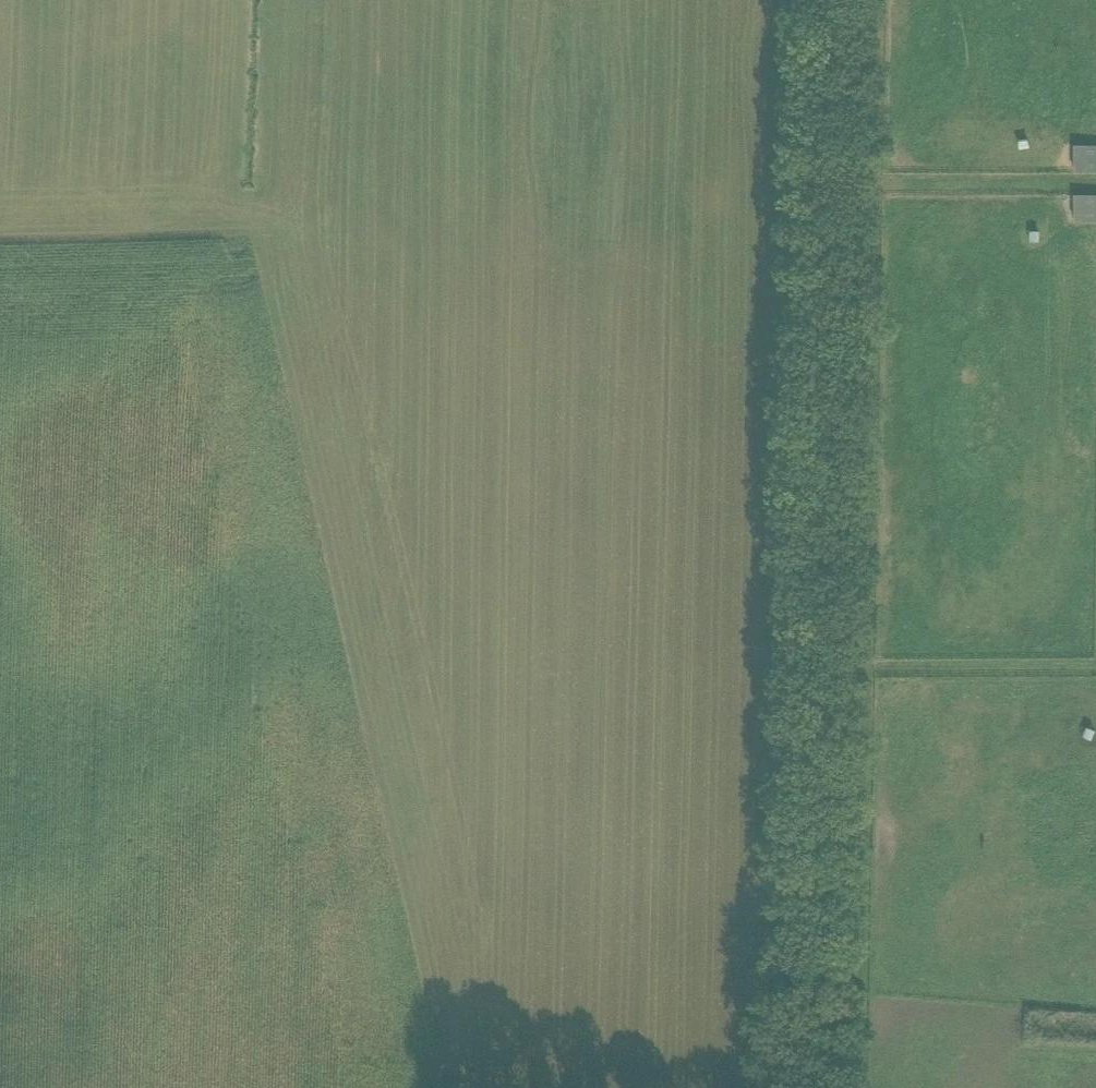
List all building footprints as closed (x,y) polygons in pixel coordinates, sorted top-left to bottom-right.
[(1095,172),(1095,146),(1077,145),(1076,172),(1095,172)] [(1095,223),(1095,194),(1077,195),(1078,223),(1095,223)]
